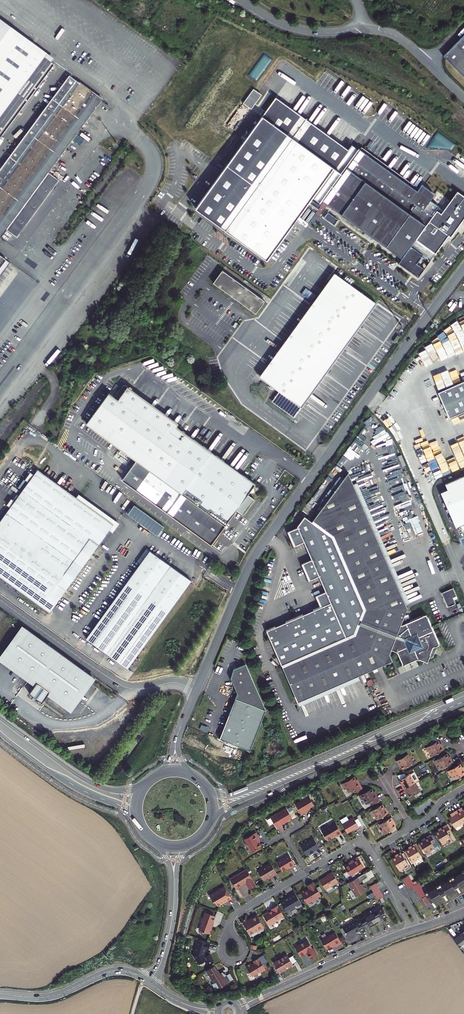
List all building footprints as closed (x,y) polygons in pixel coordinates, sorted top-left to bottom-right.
[(55,64),(57,61),(0,20),(0,24),(55,64)] [(55,64),(0,24),(0,138),(55,64)] [(443,56),(463,76),(463,35),(443,56)] [(0,169),(0,238),(1,238),(7,229),(17,237),(59,180),(48,172),(103,99),(70,75),(0,169)] [(254,88),(244,103),(253,108),(263,94),(254,88)] [(322,202),(394,255),(401,260),(398,265),(417,279),(423,272),(415,266),(421,257),(410,248),(415,241),(435,255),(448,238),(450,240),(463,221),(463,199),(457,194),(441,217),(436,213),(439,209),(430,203),(433,198),(434,197),(434,196),(433,195),(432,194),(426,190),(422,186),(419,191),(362,149),(360,152),(353,147),(349,152),(277,100),(226,169),(196,210),(267,262),(298,220),(313,199),(320,204),(322,202)] [(328,213),(324,218),(334,225),(338,220),(328,213)] [(254,314),(264,301),(221,270),(211,283),(231,298),(236,301),(254,314)] [(373,305),(336,278),(313,309),(293,337),(283,351),(272,366),(268,372),(260,382),(272,390),(285,395),(300,401),(304,404),(374,306),(373,305)] [(310,307),(290,334),(293,337),(313,309),(310,307)] [(279,348),(269,363),(272,366),(283,351),(279,348)] [(264,370),(257,379),(260,382),(268,372),(264,370)] [(435,380),(439,388),(446,384),(442,377),(435,380)] [(438,393),(443,403),(441,404),(443,408),(444,407),(449,418),(463,412),(463,381),(438,393)] [(108,394),(85,425),(99,435),(119,450),(135,462),(121,480),(167,514),(210,546),(236,510),(243,515),(254,500),(247,495),(249,492),(250,493),(254,492),(254,488),(253,487),(255,484),(242,474),(176,426),(178,423),(127,386),(117,401),(108,394)] [(113,525),(76,497),(42,473),(38,470),(34,475),(29,482),(15,501),(10,507),(0,521),(0,577),(50,612),(58,601),(64,593),(65,591),(88,559),(92,554),(98,545),(113,525)] [(25,480),(29,482),(34,475),(30,472),(25,480)] [(365,609),(363,615),(357,629),(355,635),(282,667),(298,702),(358,676),(362,674),(390,662),(391,658),(389,654),(391,649),(397,652),(403,666),(418,659),(423,661),(429,659),(430,654),(433,647),(434,646),(434,647),(438,645),(439,644),(437,640),(426,614),(401,625),(407,608),(406,605),(353,484),(348,473),(313,521),(326,531),(333,536),(335,540),(357,590),(365,609)] [(443,499),(452,518),(463,513),(463,475),(445,483),(448,489),(440,492),(443,499)] [(357,483),(353,484),(406,605),(410,603),(357,483)] [(79,494),(76,497),(113,525),(98,545),(101,548),(119,523),(83,497),(79,494)] [(130,502),(121,496),(117,502),(126,508),(130,502)] [(7,505),(10,507),(15,501),(11,499),(7,505)] [(159,535),(165,526),(134,505),(128,514),(159,535)] [(452,518),(455,523),(463,519),(463,513),(452,518)] [(355,635),(357,629),(365,609),(335,540),(333,536),(313,521),(307,516),(306,517),(305,516),(298,526),(298,527),(289,531),(295,545),(304,542),(312,560),(303,564),(310,580),(319,576),(326,591),(317,595),(322,607),(266,630),(270,639),(282,667),(355,635)] [(128,668),(191,581),(149,551),(136,569),(106,611),(86,638),(128,668)] [(457,598),(456,596),(453,588),(441,593),(447,607),(455,603),(454,600),(457,598)] [(93,675),(26,627),(4,658),(27,675),(37,682),(29,692),(42,702),(49,692),(70,706),(93,675)] [(429,659),(433,656),(438,645),(434,647),(434,646),(433,647),(430,654),(429,659)] [(233,672),(231,679),(237,693),(220,737),(220,739),(250,751),(266,710),(246,664),(234,669),(233,672)] [(360,680),(358,676),(298,702),(299,706),(360,680)] [(437,741),(425,748),(428,752),(429,751),(432,756),(444,749),(442,746),(441,746),(439,744),(437,741)] [(446,754),(434,761),(436,765),(438,764),(441,769),(452,762),(450,759),(449,759),(448,757),(446,754)] [(399,764),(401,767),(402,769),(412,763),(407,755),(396,761),(398,764),(399,764)] [(448,771),(451,775),(452,774),(455,779),(463,774),(463,769),(462,767),(460,764),(448,771)] [(409,774),(399,780),(401,783),(402,785),(402,786),(404,789),(414,783),(409,774)] [(354,793),(361,789),(357,783),(356,783),(355,780),(353,777),(341,784),(343,789),(345,788),(348,793),(352,790),(354,793)] [(414,783),(404,789),(406,792),(408,795),(410,797),(419,792),(414,783)] [(372,805),(379,800),(375,794),(374,795),(373,792),(371,789),(359,796),(361,800),(363,799),(366,804),(370,802),(372,805)] [(309,796),(295,804),(301,814),(305,812),(308,811),(307,809),(314,805),(309,796)] [(376,820),(388,813),(386,810),(385,811),(383,808),(382,805),(369,812),(372,816),(373,815),(376,820)] [(291,806),(287,808),(293,819),(296,817),(294,812),(291,806)] [(270,818),(277,828),(281,826),(280,825),(284,823),(292,818),(286,809),(270,818)] [(462,810),(460,811),(459,809),(455,811),(462,823),(463,822),(463,809),(462,810)] [(462,823),(455,811),(452,813),(453,815),(451,817),(448,818),(454,828),(462,823)] [(352,817),(341,824),(346,832),(352,829),(354,828),(354,829),(358,827),(352,817)] [(381,831),(383,835),(395,827),(393,824),(392,822),(393,821),(390,818),(379,824),(382,830),(381,831)] [(341,834),(335,823),(321,831),(327,841),(333,837),(336,835),(337,836),(341,834)] [(450,832),(446,825),(440,829),(441,830),(438,831),(435,833),(442,845),(446,843),(445,841),(450,838),(447,834),(450,832)] [(255,833),(244,839),(252,852),(261,847),(258,842),(257,840),(259,839),(255,833)] [(432,837),(430,835),(424,839),(424,840),(422,841),(419,843),(426,855),(430,853),(429,851),(434,848),(431,844),(434,842),(432,837)] [(313,838),(300,846),(306,856),(314,851),(318,848),(313,838)] [(421,856),(414,845),(410,847),(411,848),(408,849),(405,851),(413,863),(417,861),(416,859),(421,856)] [(407,865),(400,853),(397,855),(397,856),(395,857),(391,859),(399,872),(403,869),(402,868),(407,865)] [(290,867),(295,864),(289,854),(277,862),(282,871),(286,868),(289,866),(290,867)] [(350,876),(364,867),(358,857),(351,861),(352,862),(350,863),(344,866),(350,876)] [(270,876),(276,873),(270,862),(257,869),(263,879),(268,876),(270,875),(270,876)] [(256,885),(246,869),(229,878),(235,889),(241,885),(245,883),(249,889),(256,885)] [(402,879),(408,890),(412,887),(420,900),(421,899),(426,906),(431,903),(433,902),(434,905),(443,899),(441,897),(444,895),(446,894),(447,897),(448,896),(454,892),(455,891),(454,889),(457,888),(459,886),(460,889),(461,888),(463,886),(463,871),(461,873),(461,874),(454,879),(453,878),(448,881),(449,882),(441,887),(440,885),(435,888),(436,890),(428,894),(427,893),(425,895),(418,883),(413,886),(408,876),(402,879)] [(331,885),(338,882),(332,872),(327,875),(327,876),(326,877),(325,878),(324,877),(320,880),(325,889),(332,886),(331,885)] [(368,877),(365,873),(348,883),(350,887),(352,888),(354,891),(353,891),(356,895),(357,896),(367,890),(364,884),(362,885),(361,884),(361,883),(361,882),(362,881),(368,877)] [(321,896),(313,882),(308,884),(310,888),(309,889),(308,889),(307,888),(302,891),(308,903),(314,899),(317,900),(317,898),(321,896)] [(369,887),(377,900),(382,897),(375,884),(369,887)] [(231,898),(224,886),(221,888),(220,888),(218,888),(218,890),(209,895),(213,901),(215,902),(217,905),(220,906),(220,905),(221,903),(224,901),(225,902),(231,898)] [(279,902),(287,915),(295,910),(298,911),(303,908),(295,894),(287,898),(288,899),(286,900),(285,901),(284,899),(279,902)] [(282,914),(276,904),(270,908),(271,909),(269,910),(268,911),(266,910),(261,913),(268,925),(275,921),(275,919),(282,914)] [(360,921),(355,924),(359,930),(360,932),(363,930),(365,929),(364,928),(366,927),(368,926),(369,927),(371,926),(375,923),(378,922),(377,921),(379,919),(381,918),(382,919),(384,918),(387,917),(382,908),(377,910),(377,909),(372,912),(372,913),(364,918),(364,917),(359,920),(360,921)] [(212,922),(215,916),(205,912),(202,919),(201,918),(200,922),(201,923),(199,929),(199,931),(209,934),(211,929),(210,928),(211,926),(212,925),(213,922),(212,922)] [(264,927),(257,915),(250,919),(250,920),(248,921),(247,920),(246,918),(241,921),(249,934),(256,930),(257,931),(264,927)] [(355,924),(354,921),(342,928),(348,938),(353,934),(355,933),(359,930),(355,924)] [(320,940),(325,949),(331,946),(332,945),(334,944),(334,946),(335,946),(341,943),(334,932),(320,940)] [(463,946),(463,935),(462,933),(458,936),(454,939),(461,948),(463,946)] [(316,955),(313,948),(312,948),(308,939),(295,945),(300,955),(303,954),(305,953),(305,952),(306,952),(309,958),(316,955)] [(208,951),(210,943),(198,940),(196,948),(196,947),(193,956),(196,961),(197,960),(200,964),(205,961),(207,964),(213,960),(209,955),(205,957),(204,955),(205,953),(203,952),(202,953),(203,949),(205,950),(208,951)] [(297,961),(293,955),(288,958),(284,951),(271,959),(279,973),(282,971),(283,970),(283,969),(285,968),(287,967),(288,967),(290,966),(292,965),(292,964),(297,961)] [(262,964),(258,958),(255,960),(252,961),(254,963),(251,965),(250,963),(245,967),(252,977),(258,972),(260,973),(265,970),(264,968),(262,964)] [(206,971),(213,983),(216,982),(219,988),(230,982),(226,975),(223,977),(221,973),(219,974),(218,972),(217,970),(216,971),(213,966),(206,971)]
